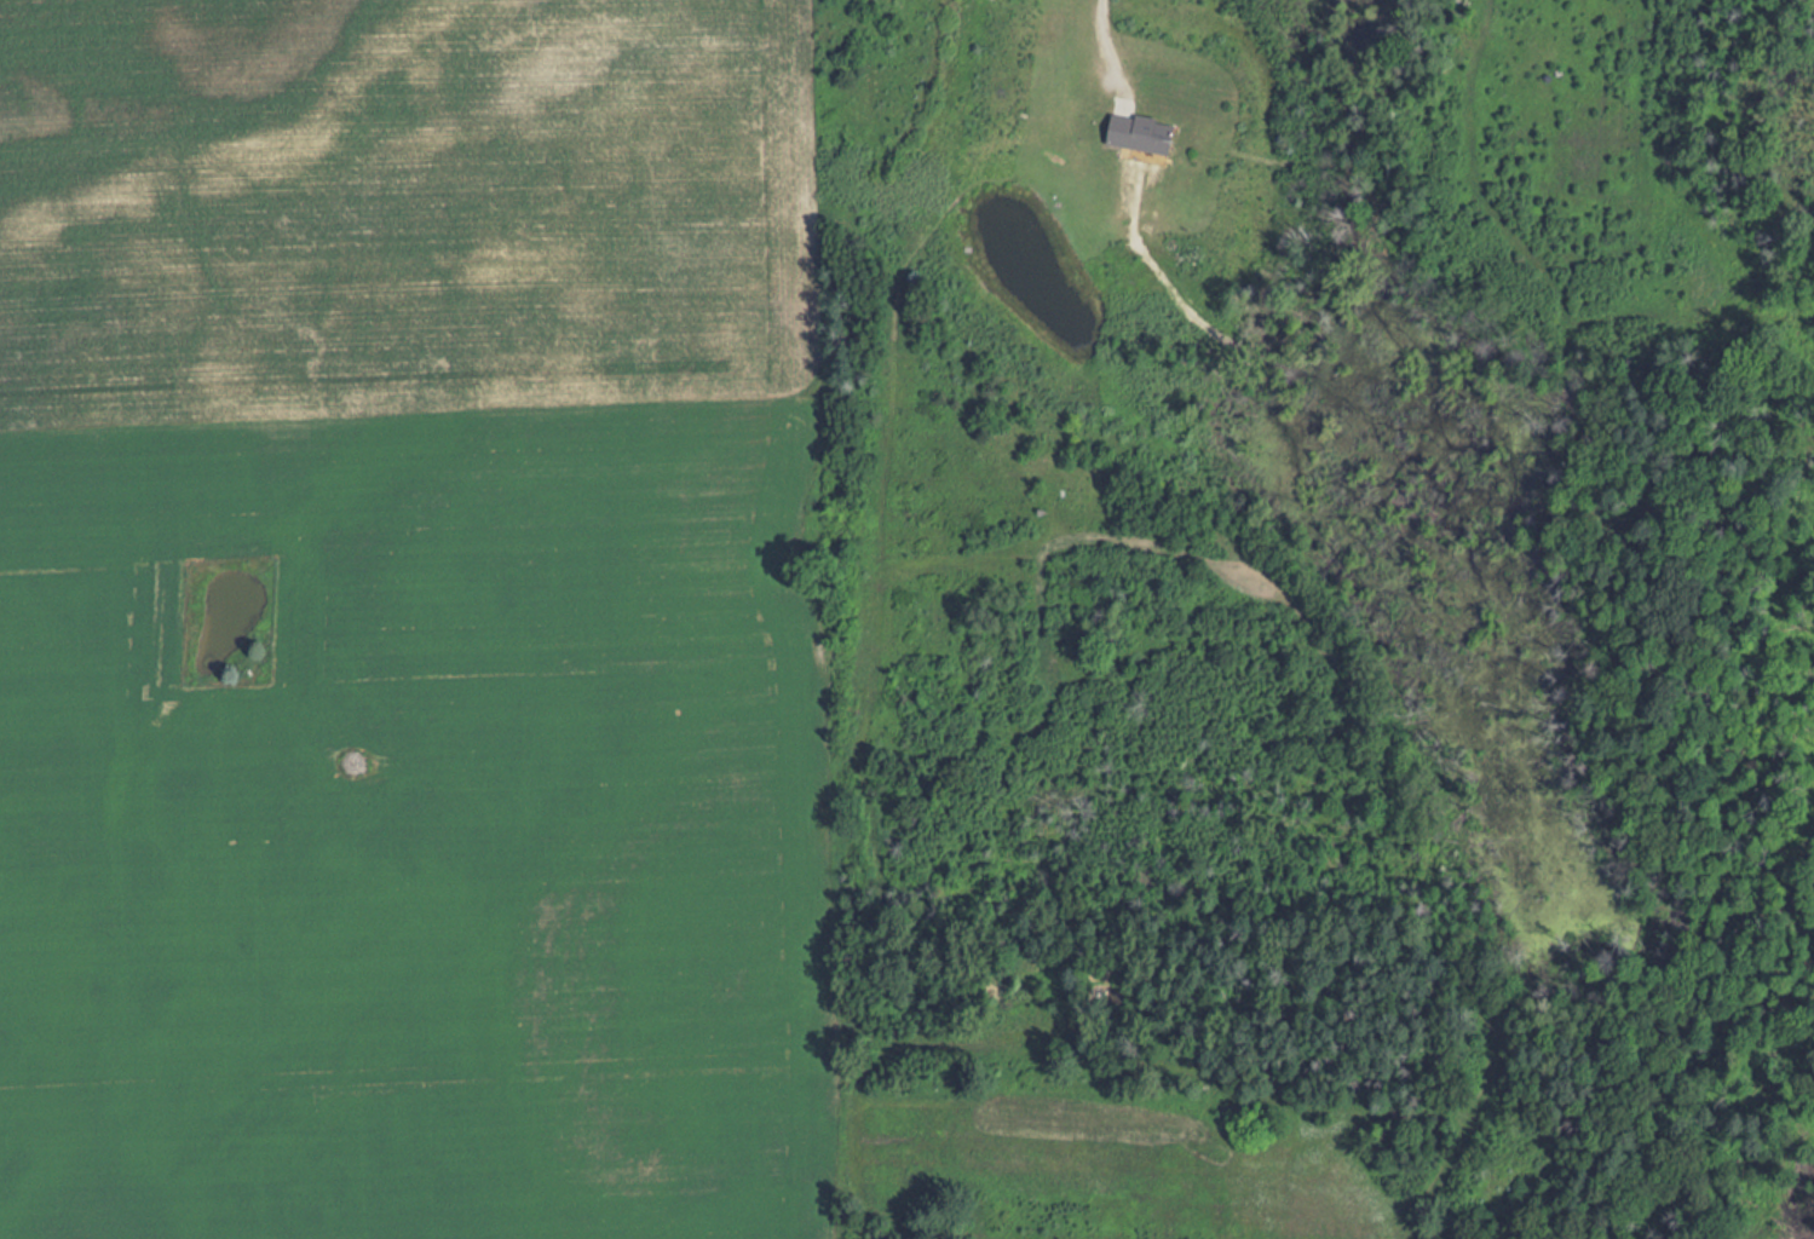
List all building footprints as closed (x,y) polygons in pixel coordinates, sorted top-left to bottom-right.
[(1179,155),(1184,122),(1120,113),(1116,146),(1179,155)]
